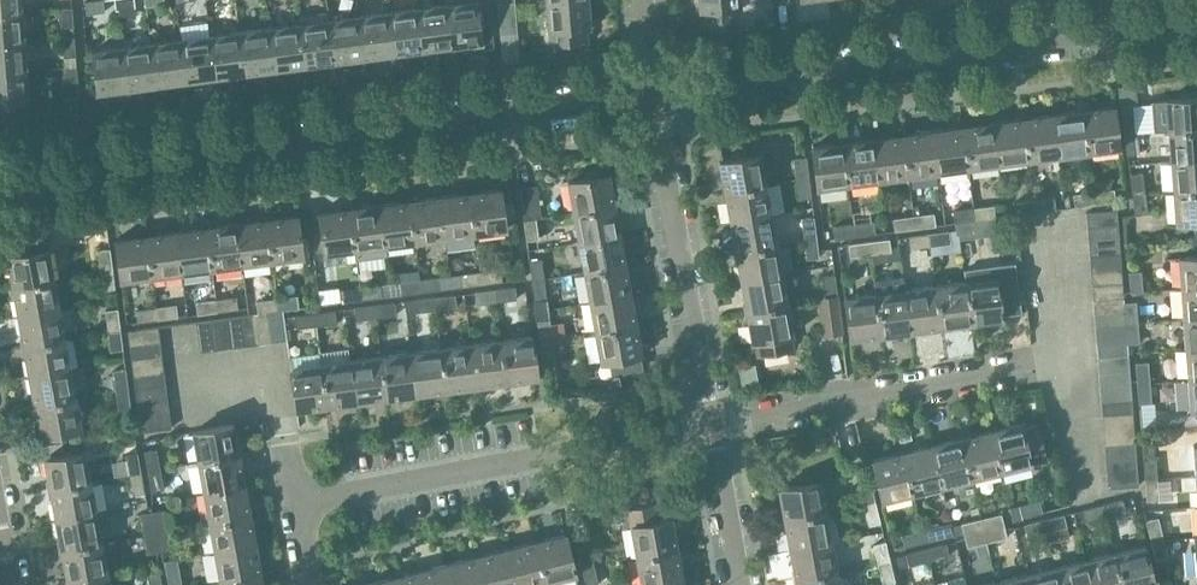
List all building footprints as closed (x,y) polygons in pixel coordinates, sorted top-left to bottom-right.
[(22,11),(21,0),(0,0),(0,13),(22,11)] [(86,14),(105,11),(104,0),(97,0),(85,2),(86,14)] [(116,10),(135,7),(134,0),(115,0),(116,10)] [(447,4),(453,45),(483,41),(479,13),(489,12),(488,0),(447,0),(447,4)] [(550,45),(588,42),(587,27),(590,27),(588,0),(547,0),(550,45)] [(700,10),(741,7),(740,0),(699,0),(700,10)] [(498,3),(500,34),(517,33),(515,2),(498,3)] [(447,4),(418,8),(423,49),(453,45),(447,4)] [(74,26),(72,7),(60,8),(62,27),(74,26)] [(418,8),(388,12),(393,53),(423,49),(418,8)] [(24,41),(22,11),(0,13),(0,43),(24,41)] [(388,12),(358,16),(364,57),(393,53),(388,12)] [(358,16),(329,20),(334,61),(364,57),(358,16)] [(329,20),(299,24),(305,65),(334,61),(329,20)] [(299,24),(270,28),(275,68),(305,65),(299,24)] [(270,28),(240,32),(245,72),(275,68),(270,28)] [(240,32),(210,35),(216,76),(245,72),(240,32)] [(210,35),(181,39),(186,80),(216,76),(210,35)] [(62,38),(64,57),(76,56),(74,37),(62,38)] [(181,39),(151,43),(157,84),(186,80),(181,39)] [(26,71),(24,41),(0,43),(0,73),(26,71)] [(151,43),(122,47),(127,88),(157,84),(151,43)] [(127,88),(122,47),(91,51),(97,92),(127,88)] [(78,86),(77,67),(65,67),(66,87),(78,86)] [(0,73),(0,103),(29,101),(26,71),(0,73)] [(1134,81),(1118,83),(1122,114),(1134,112),(1139,112),(1134,81)] [(1169,130),(1196,128),(1196,97),(1166,100),(1169,130)] [(1114,106),(1084,110),(1089,151),(1119,147),(1114,106)] [(1084,110),(1054,114),(1059,155),(1089,151),(1084,110)] [(1122,114),(1125,134),(1137,133),(1134,112),(1122,114)] [(1054,114),(1023,118),(1029,159),(1059,155),(1054,114)] [(1023,118),(993,122),(999,163),(1029,159),(1023,118)] [(993,122),(963,126),(969,167),(999,163),(993,122)] [(963,126),(933,130),(938,171),(955,169),(969,167),(963,126)] [(1171,161),(1196,159),(1196,128),(1169,130),(1171,161)] [(933,130),(903,134),(908,175),(938,171),(933,130)] [(1137,133),(1125,134),(1127,154),(1140,153),(1137,133)] [(903,134),(873,139),(878,180),(908,175),(903,134)] [(873,139),(842,143),(848,184),(878,180),(873,139)] [(848,184),(842,143),(812,147),(818,188),(848,184)] [(719,161),(725,191),(766,184),(760,153),(719,161)] [(794,158),(797,178),(809,176),(806,156),(794,158)] [(1173,191),(1196,189),(1196,159),(1171,161),(1173,191)] [(568,181),(574,211),(615,204),(609,174),(606,174),(605,167),(585,171),(587,178),(568,181)] [(970,174),(969,167),(955,169),(956,175),(970,174)] [(1130,174),(1133,194),(1145,193),(1142,172),(1130,174)] [(809,176),(797,178),(799,198),(811,197),(809,176)] [(725,191),(730,221),(771,214),(766,184),(725,191)] [(524,220),(536,218),(542,217),(537,185),(520,187),(524,220)] [(501,188),(470,192),(476,233),(506,229),(501,188)] [(1114,189),(1095,191),(1096,203),(1116,201),(1114,189)] [(1173,191),(1176,222),(1196,220),(1196,189),(1173,191)] [(1096,203),(1095,191),(1073,194),(1075,206),(1096,203)] [(470,192),(440,196),(445,237),(476,233),(470,192)] [(1145,193),(1133,194),(1135,214),(1147,213),(1145,193)] [(440,196),(410,200),(415,241),(445,237),(440,196)] [(1054,197),(1034,199),(1036,212),(1056,209),(1054,197)] [(1036,212),(1034,199),(1013,202),(1015,214),(1036,212)] [(410,200),(380,204),(385,245),(415,241),(410,200)] [(380,204),(349,208),(355,249),(385,245),(380,204)] [(574,211),(579,241),(620,234),(615,204),(574,211)] [(994,205),(974,207),(976,220),(996,217),(994,205)] [(953,210),(955,222),(976,220),(974,207),(953,210)] [(355,249),(349,208),(319,212),(321,230),(314,230),(317,251),(324,250),(324,253),(355,249)] [(1086,212),(1088,227),(1118,224),(1117,210),(1086,212)] [(934,213),(914,215),(915,228),(936,225),(934,213)] [(730,221),(736,251),(777,244),(771,214),(730,221)] [(298,215),(267,219),(273,260),(301,256),(302,264),(311,263),(308,235),(300,236),(298,215)] [(915,228),(914,215),(893,218),(895,230),(915,228)] [(802,218),(804,239),(817,237),(814,216),(802,218)] [(536,218),(524,220),(527,240),(539,238),(536,218)] [(267,219),(237,223),(242,264),(273,260),(267,219)] [(976,220),(955,222),(957,234),(977,231),(976,220)] [(874,221),(853,224),(855,236),(876,233),(874,221)] [(237,223),(207,227),(212,268),(242,264),(237,223)] [(855,236),(853,224),(833,226),(835,239),(855,236)] [(1088,227),(1089,241),(1119,239),(1118,224),(1088,227)] [(207,227),(177,231),(182,272),(212,268),(207,227)] [(949,230),(929,233),(930,245),(951,243),(949,230)] [(177,231),(146,235),(152,276),(182,272),(177,231)] [(930,245),(929,233),(909,236),(910,248),(930,245)] [(579,241),(584,271),(626,264),(620,234),(579,241)] [(7,256),(13,286),(54,278),(49,249),(51,249),(48,235),(27,239),(29,252),(7,256)] [(152,276),(146,235),(116,239),(122,280),(152,276)] [(817,237),(804,239),(807,258),(819,257),(817,237)] [(889,238),(868,241),(870,253),(891,251),(889,238)] [(1089,241),(1090,256),(1120,253),(1119,239),(1089,241)] [(870,253),(868,241),(849,244),(850,256),(870,253)] [(736,251),(741,281),(782,274),(777,244),(736,251)] [(98,250),(100,269),(113,268),(110,248),(98,250)] [(1090,256),(1091,270),(1121,268),(1120,253),(1090,256)] [(1181,287),(1196,286),(1196,256),(1178,257),(1181,287)] [(529,260),(532,280),(544,278),(542,258),(529,260)] [(584,271),(590,301),(631,294),(626,264),(584,271)] [(113,268),(100,269),(103,290),(115,289),(113,268)] [(501,268),(481,271),(482,283),(502,281),(501,268)] [(1091,270),(1092,284),(1122,282),(1121,268),(1091,270)] [(482,283),(481,271),(460,274),(462,286),(482,283)] [(1129,271),(1130,292),(1143,291),(1141,271),(1129,271)] [(741,281),(747,311),(788,304),(782,274),(741,281)] [(823,275),(825,295),(837,293),(835,274),(823,275)] [(441,276),(420,279),(422,291),(442,289),(441,276)] [(873,280),(875,294),(881,335),(911,331),(905,289),(904,276),(873,280)] [(996,277),(966,281),(972,323),(1002,319),(996,277)] [(13,286),(19,316),(59,308),(54,278),(13,286)] [(544,278),(532,280),(535,300),(547,299),(544,278)] [(422,291),(420,279),(400,282),(402,294),(422,291)] [(966,281),(936,285),(941,327),(972,323),(966,281)] [(1092,284),(1093,299),(1124,297),(1122,282),(1092,284)] [(380,284),(360,287),(362,299),(382,296),(380,284)] [(936,285),(905,289),(911,331),(941,327),(936,285)] [(515,286),(495,289),(497,301),(517,299),(515,286)] [(1183,318),(1196,317),(1196,286),(1181,287),(1183,318)] [(362,299),(360,287),(339,290),(341,302),(362,299)] [(497,301),(495,289),(475,291),(476,304),(497,301)] [(837,293),(825,295),(816,296),(821,334),(843,332),(841,314),(840,314),(837,293)] [(455,294),(435,297),(437,309),(457,306),(455,294)] [(590,301),(595,331),(636,324),(631,294),(590,301)] [(881,335),(875,294),(845,298),(850,339),(881,335)] [(297,295),(277,298),(279,310),(283,310),(283,309),(299,307),(297,295)] [(237,296),(216,299),(218,311),(238,308),(237,296)] [(437,309),(435,297),(415,299),(416,312),(437,309)] [(1093,299),(1094,313),(1125,311),(1124,302),(1124,297),(1093,299)] [(257,301),(258,313),(268,312),(279,310),(277,298),(257,301)] [(218,311),(216,299),(196,301),(198,314),(218,311)] [(1126,322),(1138,321),(1136,301),(1124,302),(1125,311),(1126,322)] [(395,302),(374,305),(376,317),(397,314),(395,302)] [(176,304),(156,307),(157,319),(178,316),(176,304)] [(788,304),(747,311),(752,341),(755,341),(757,355),(794,349),(791,334),(793,334),(788,304)] [(376,317),(374,305),(354,307),(356,319),(376,317)] [(157,319),(156,307),(136,309),(138,322),(157,319)] [(19,316),(24,346),(65,338),(59,308),(19,316)] [(106,310),(108,330),(120,329),(118,308),(106,310)] [(279,310),(268,312),(272,342),(287,340),(283,310),(279,310)] [(335,310),(314,313),(316,325),(337,322),(335,310)] [(1094,313),(1096,328),(1126,326),(1126,322),(1125,311),(1094,313)] [(258,313),(254,313),(258,344),(272,342),(268,312),(258,313)] [(254,313),(240,315),(244,346),(258,344),(254,313)] [(316,325),(314,313),(294,315),(296,327),(316,325)] [(240,315),(225,317),(229,347),(244,346),(240,315)] [(225,317),(211,319),(215,349),(229,347),(225,317)] [(1186,348),(1196,347),(1196,317),(1183,318),(1186,348)] [(537,320),(540,341),(552,339),(550,318),(537,320)] [(215,349),(211,319),(196,321),(200,351),(215,349)] [(1126,322),(1126,326),(1127,340),(1127,343),(1139,342),(1138,321),(1126,322)] [(636,324),(595,331),(601,361),(608,360),(610,374),(642,368),(640,354),(642,354),(636,324)] [(128,330),(130,345),(160,341),(158,326),(128,330)] [(1096,328),(1097,342),(1127,340),(1126,326),(1096,328)] [(120,329),(108,330),(111,350),(123,349),(120,329)] [(532,336),(502,340),(508,381),(538,377),(532,336)] [(24,346),(30,376),(70,368),(65,338),(24,346)] [(552,339),(540,341),(543,360),(555,359),(552,339)] [(502,340),(472,344),(477,385),(508,381),(502,340)] [(1097,342),(1098,357),(1128,355),(1127,343),(1127,340),(1097,342)] [(130,345),(132,359),(162,355),(160,341),(130,345)] [(472,344),(442,348),(447,389),(477,385),(472,344)] [(1188,379),(1196,378),(1196,347),(1186,348),(1188,379)] [(442,348),(412,352),(417,393),(447,389),(442,348)] [(326,406),(321,364),(319,352),(289,356),(296,410),(326,406)] [(412,352),(381,356),(387,397),(417,393),(412,352)] [(132,359),(134,374),(164,369),(162,355),(132,359)] [(1098,357),(1099,371),(1129,369),(1128,355),(1098,357)] [(381,356),(351,360),(357,401),(387,397),(381,356)] [(351,360),(321,364),(326,406),(357,401),(351,360)] [(1136,362),(1138,383),(1150,382),(1148,361),(1136,362)] [(30,376),(35,406),(76,398),(70,368),(30,376)] [(114,370),(116,391),(128,388),(126,368),(114,370)] [(134,374),(135,388),(166,384),(164,369),(134,374)] [(1099,371),(1100,386),(1130,384),(1129,369),(1099,371)] [(1188,379),(1190,409),(1196,409),(1196,378),(1188,379)] [(1150,382),(1138,383),(1139,403),(1151,402),(1150,382)] [(135,388),(137,402),(168,398),(166,384),(135,388)] [(1100,386),(1101,400),(1131,398),(1130,384),(1100,386)] [(128,388),(116,391),(119,410),(131,409),(128,388)] [(76,398),(35,406),(41,435),(82,428),(76,398)] [(137,402),(139,417),(170,413),(168,398),(137,402)] [(1101,400),(1102,415),(1133,412),(1131,398),(1101,400)] [(1102,415),(1103,429),(1134,427),(1133,412),(1102,415)] [(170,413),(139,417),(141,431),(171,427),(170,413)] [(1001,471),(1046,460),(1037,424),(1022,428),(1021,423),(991,430),(1001,471)] [(193,431),(199,461),(240,454),(234,424),(193,431)] [(1103,429),(1105,444),(1135,441),(1134,427),(1103,429)] [(991,430),(962,438),(972,478),(1001,471),(991,430)] [(962,438),(932,445),(942,485),(972,478),(962,438)] [(1105,444),(1106,458),(1136,456),(1135,441),(1105,444)] [(932,445),(902,452),(912,493),(942,485),(932,445)] [(145,451),(148,471),(160,468),(157,449),(145,451)] [(45,458),(50,488),(91,481),(86,451),(45,458)] [(126,454),(129,474),(141,472),(138,452),(126,454)] [(912,493),(902,452),(873,460),(883,500),(912,493)] [(199,461),(204,491),(245,484),(240,454),(199,461)] [(1106,458),(1107,473),(1137,470),(1136,456),(1106,458)] [(1144,459),(1145,479),(1157,478),(1156,458),(1144,459)] [(160,468),(148,471),(152,491),(164,489),(160,468)] [(1137,470),(1107,473),(1108,487),(1138,485),(1137,470)] [(141,472),(129,474),(133,494),(145,492),(141,472)] [(1157,478),(1145,479),(1147,500),(1159,499),(1157,478)] [(50,488),(56,518),(97,511),(91,481),(50,488)] [(779,488),(784,518),(825,511),(820,481),(779,488)] [(859,485),(863,504),(876,502),(871,482),(859,485)] [(204,491),(210,521),(251,514),(245,484),(204,491)] [(1123,499),(1104,504),(1107,516),(1126,511),(1123,499)] [(1019,505),(1022,517),(1042,512),(1039,500),(1019,505)] [(876,502),(863,504),(869,525),(881,522),(876,502)] [(1107,516),(1104,504),(1083,509),(1086,521),(1107,516)] [(164,509),(152,511),(156,531),(168,529),(164,509)] [(56,518),(61,549),(102,541),(97,511),(56,518)] [(140,513),(144,533),(156,531),(152,511),(140,513)] [(784,518),(790,548),(831,541),(825,511),(784,518)] [(1001,513),(981,518),(984,530),(1004,526),(1001,513)] [(210,521),(215,551),(256,544),(251,514),(210,521)] [(1064,514),(1044,519),(1047,531),(1067,526),(1064,514)] [(1146,520),(1151,542),(1163,539),(1158,517),(1146,520)] [(631,525),(636,555),(677,548),(672,518),(631,525)] [(962,523),(965,535),(984,530),(981,518),(962,523)] [(1047,531),(1044,519),(1024,524),(1027,536),(1047,531)] [(942,524),(921,529),(924,541),(945,536),(942,524)] [(1004,526),(984,530),(987,542),(1007,537),(1004,526)] [(168,529),(156,531),(159,551),(171,549),(168,529)] [(924,541),(921,529),(902,534),(905,546),(924,541)] [(984,530),(965,535),(967,546),(987,542),(984,530)] [(156,531),(144,533),(148,553),(159,551),(156,531)] [(566,534),(536,541),(546,582),(576,574),(566,534)] [(1163,539),(1151,542),(1156,559),(1168,557),(1163,539)] [(61,549),(67,579),(108,571),(102,541),(61,549)] [(507,549),(516,584),(532,584),(546,582),(536,541),(507,549)] [(790,548),(795,578),(836,571),(831,541),(790,548)] [(873,544),(878,563),(890,561),(885,541),(873,544)] [(577,546),(581,566),(593,563),(589,543),(577,546)] [(946,543),(926,548),(929,560),(949,555),(946,543)] [(215,551),(221,581),(262,574),(256,544),(215,551)] [(1115,553),(1123,584),(1155,584),(1145,545),(1115,553)] [(642,584),(643,584),(683,578),(677,548),(636,555),(642,584)] [(929,560),(926,548),(907,553),(909,565),(929,560)] [(477,556),(485,584),(516,584),(507,549),(477,556)] [(1086,560),(1092,584),(1123,584),(1115,553),(1086,560)] [(448,563),(453,584),(485,584),(477,556),(448,563)] [(1056,567),(1061,584),(1092,584),(1086,560),(1056,567)] [(890,561),(878,563),(883,584),(895,581),(890,561)] [(418,571),(422,584),(453,584),(448,563),(418,571)] [(581,566),(586,584),(590,584),(598,583),(593,563),(581,566)] [(1027,575),(1029,584),(1061,584),(1056,567),(1027,575)] [(169,584),(182,584),(179,568),(167,570),(169,584)] [(68,584),(110,584),(108,571),(67,579),(68,584)] [(150,584),(162,584),(159,571),(147,574),(150,584)] [(389,578),(390,584),(422,584),(418,571),(389,578)] [(797,584),(839,584),(836,571),(795,578),(797,584)] [(221,581),(221,584),(264,584),(262,574),(221,581)] [(997,582),(998,584),(1029,584),(1027,575),(997,582)]
